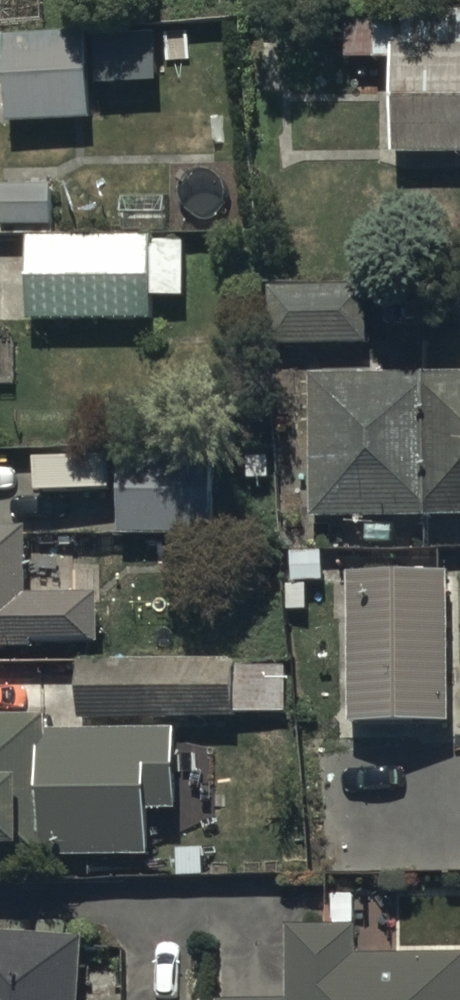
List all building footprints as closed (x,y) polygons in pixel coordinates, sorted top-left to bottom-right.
[(46,28),(44,0),(0,0),(0,32),(46,28)] [(142,36),(6,39),(8,130),(91,128),(90,77),(142,76),(142,36)] [(398,54),(398,162),(459,162),(459,54),(398,54)] [(53,191),(3,190),(3,232),(53,232),(53,191)] [(151,237),(29,239),(30,328),(153,327),(151,237)] [(367,291),(268,292),(269,352),(368,351),(367,291)] [(311,382),(311,523),(459,523),(459,381),(311,382)] [(213,468),(122,468),(122,540),(215,541),(213,468)] [(0,537),(0,658),(36,658),(36,652),(102,651),(101,600),(27,601),(26,536),(0,537)] [(448,582),(351,583),(352,733),(450,732),(448,582)] [(239,662),(82,664),(82,722),(239,720),(239,662)] [(147,868),(147,822),(178,821),(178,739),(47,740),(47,726),(0,726),(0,869),(147,868)] [(359,963),(359,934),(288,934),(290,999),(459,999),(459,963),(359,963)] [(0,943),(0,999),(82,999),(85,947),(0,943)]
